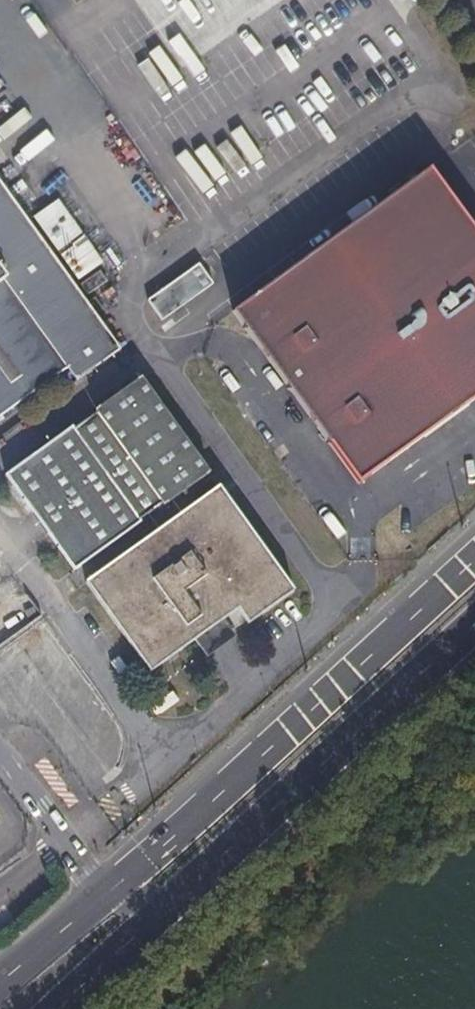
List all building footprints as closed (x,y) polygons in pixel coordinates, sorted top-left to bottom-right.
[(235,309),(354,479),(474,394),(474,229),(433,170),(235,309)] [(80,383),(127,348),(0,179),(0,422),(69,369),(80,383)] [(121,284),(78,225),(53,242),(99,301),(121,284)] [(152,297),(167,320),(218,284),(202,261),(152,297)] [(253,625),(300,591),(226,488),(222,491),(212,473),(214,470),(147,376),(13,474),(79,569),(152,517),(161,531),(87,584),(153,672),(241,609),(253,625)]
